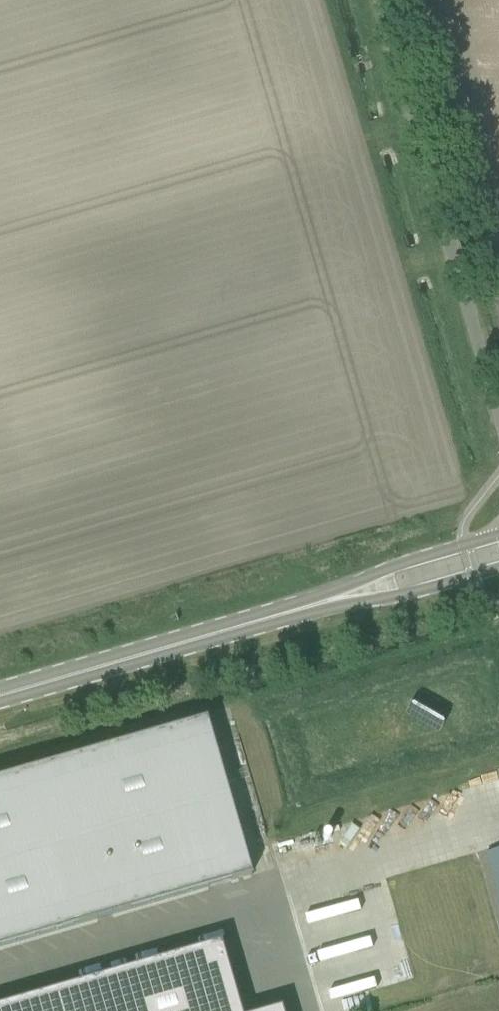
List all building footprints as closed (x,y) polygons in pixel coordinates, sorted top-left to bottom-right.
[(252,876),(207,719),(0,779),(0,949),(252,876)] [(485,854),(498,904),(498,850),(485,854)] [(313,918),(359,905),(355,893),(310,906),(313,918)] [(323,943),(325,954),(374,947),(372,936),(323,943)] [(0,1006),(0,1010),(241,1010),(221,943),(0,1006)]
